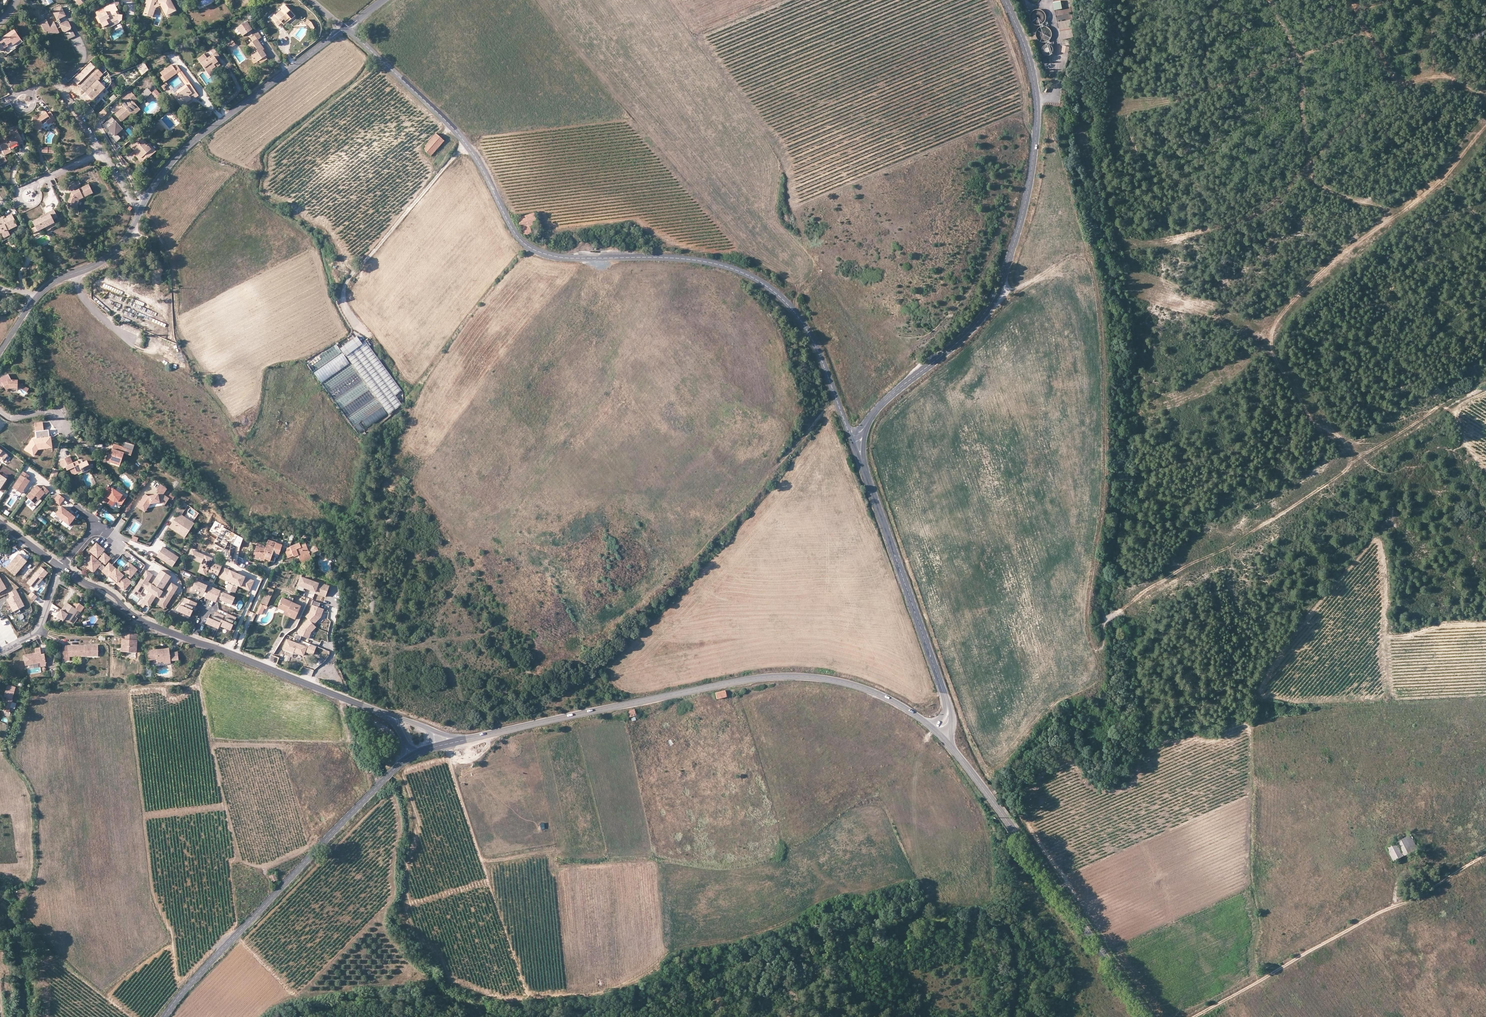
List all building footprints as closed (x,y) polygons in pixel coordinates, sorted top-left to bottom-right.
[(159,2),(155,1),(156,0),(147,0),(145,4),(146,4),(143,15),(150,17),(153,7),(160,4),(159,2)] [(159,2),(160,4),(161,6),(166,16),(175,11),(169,0),(163,0),(162,0),(159,2)] [(122,16),(120,15),(116,15),(115,13),(118,12),(116,7),(114,3),(104,8),(105,12),(100,15),(97,16),(103,28),(118,21),(122,21),(122,16)] [(1062,3),(1054,4),(1056,12),(1063,11),(1062,3)] [(161,6),(160,4),(153,7),(150,17),(153,18),(156,9),(161,6)] [(289,18),(291,20),(294,17),(284,5),(280,8),(281,10),(275,16),(274,15),(271,18),(279,27),(282,24),(289,18)] [(53,12),(57,21),(57,20),(59,20),(66,16),(61,8),(53,12)] [(1033,22),(1043,21),(1042,9),(1032,10),(1033,22)] [(284,26),(291,20),(289,18),(282,24),(284,26)] [(47,20),(41,23),(44,31),(46,32),(48,32),(50,35),(52,36),(55,34),(57,35),(60,33),(58,29),(61,27),(63,31),(65,32),(71,30),(71,28),(69,22),(67,21),(61,24),(59,20),(57,20),(57,21),(49,25),(47,20)] [(311,23),(307,20),(304,24),(308,27),(309,29),(307,31),(310,33),(312,31),(314,29),(311,23)] [(121,24),(122,21),(118,21),(103,28),(105,31),(121,24)] [(243,36),(247,33),(252,30),(247,22),(238,28),(243,36)] [(1075,40),(1072,22),(1060,24),(1063,42),(1075,40)] [(76,36),(71,28),(71,30),(65,32),(68,37),(69,39),(76,36)] [(4,41),(1,44),(8,54),(23,43),(14,30),(2,39),(4,41)] [(251,54),(253,59),(256,57),(258,61),(265,57),(266,56),(262,51),(263,50),(257,41),(261,38),(258,33),(255,34),(250,37),(253,42),(248,46),(252,53),(251,54)] [(1047,54),(1052,50),(1046,43),(1041,47),(1047,54)] [(204,54),(197,60),(209,76),(215,72),(214,70),(220,66),(216,60),(219,57),(213,48),(209,51),(213,56),(210,59),(209,57),(207,59),(204,54)] [(78,85),(95,68),(91,63),(73,81),(78,85)] [(177,74),(180,78),(183,76),(177,66),(174,69),(171,66),(161,74),(163,76),(166,82),(177,74)] [(78,85),(85,93),(98,80),(103,75),(95,68),(78,85)] [(180,78),(186,85),(189,83),(183,76),(180,78)] [(98,80),(85,93),(93,100),(105,88),(98,80)] [(178,91),(181,96),(185,102),(190,98),(189,97),(192,94),(194,96),(195,98),(198,96),(189,83),(186,85),(178,91)] [(151,94),(147,89),(140,96),(144,101),(151,94)] [(156,90),(151,94),(161,105),(165,101),(156,90)] [(93,100),(85,93),(82,96),(89,104),(93,100)] [(130,114),(138,107),(135,104),(138,101),(131,93),(122,100),(125,103),(122,105),(124,107),(115,115),(121,123),(130,114)] [(140,110),(138,107),(130,114),(133,117),(140,110)] [(39,119),(34,118),(31,128),(41,131),(42,125),(47,122),(48,125),(52,122),(53,123),(56,121),(50,112),(47,114),(46,112),(42,115),(43,116),(39,119)] [(112,118),(108,122),(112,127),(108,130),(114,136),(112,138),(117,143),(121,140),(118,136),(123,132),(112,118)] [(158,128),(160,129),(162,132),(164,130),(158,123),(149,131),(152,134),(158,128)] [(0,141),(0,145),(3,152),(10,148),(11,150),(19,145),(18,143),(23,141),(17,129),(12,131),(14,135),(0,141)] [(436,135),(423,150),(431,158),(444,143),(436,135)] [(138,153),(137,154),(143,162),(147,159),(147,160),(156,153),(149,144),(147,145),(142,139),(138,143),(137,142),(133,146),(138,153)] [(143,162),(137,154),(136,155),(135,156),(141,163),(143,162)] [(89,185),(77,190),(73,192),(72,193),(69,202),(69,210),(74,210),(74,204),(75,200),(79,202),(80,200),(93,193),(89,185)] [(45,228),(55,223),(53,220),(58,217),(54,210),(41,217),(41,218),(33,222),(36,227),(38,232),(45,228)] [(535,214),(518,219),(523,237),(532,234),(529,227),(538,225),(535,214)] [(0,220),(0,234),(1,233),(3,238),(9,235),(7,230),(16,226),(14,221),(15,221),(11,215),(6,217),(7,218),(4,219),(1,221),(0,220)] [(57,227),(55,223),(45,228),(47,231),(57,227)] [(0,234),(0,237),(2,242),(12,237),(9,235),(3,238),(1,233),(0,234)] [(340,349),(389,414),(401,404),(394,395),(401,390),(365,342),(362,344),(356,337),(340,349)] [(0,380),(0,383),(3,389),(5,388),(7,391),(10,389),(18,389),(19,388),(21,384),(19,383),(18,381),(12,380),(9,375),(0,380)] [(29,389),(21,384),(19,388),(27,393),(29,389)] [(41,399),(37,401),(41,408),(45,405),(41,399)] [(43,423),(35,424),(36,432),(44,430),(43,423)] [(34,440),(26,450),(34,457),(39,451),(54,449),(52,438),(51,438),(50,431),(37,432),(37,439),(34,440)] [(109,454),(107,459),(120,464),(124,453),(121,452),(123,447),(114,444),(110,454),(109,454)] [(133,450),(123,447),(121,452),(124,453),(132,455),(133,450)] [(70,470),(72,474),(81,470),(82,472),(83,473),(91,469),(87,461),(83,463),(79,465),(78,462),(78,461),(73,463),(70,456),(60,461),(63,468),(66,467),(67,471),(70,470)] [(53,469),(49,481),(54,485),(59,471),(53,469)] [(30,476),(24,472),(16,484),(17,484),(16,486),(15,485),(13,488),(22,493),(30,481),(28,479),(30,476)] [(163,494),(167,489),(161,484),(157,490),(159,492),(163,494)] [(47,494),(50,491),(44,486),(42,489),(37,486),(33,490),(34,491),(33,492),(32,491),(27,497),(29,499),(35,504),(45,493),(47,494)] [(118,500),(123,503),(126,497),(109,486),(104,494),(107,496),(105,500),(111,505),(114,500),(118,500)] [(143,498),(137,507),(141,509),(144,505),(148,507),(150,504),(159,502),(164,505),(169,498),(163,494),(159,492),(158,494),(149,496),(145,494),(144,496),(145,496),(144,498),(143,498)] [(60,505),(65,499),(59,494),(51,496),(50,497),(60,505)] [(70,525),(76,517),(62,507),(56,515),(70,525)] [(182,515),(185,510),(179,507),(176,512),(178,513),(172,523),(181,529),(179,533),(185,537),(194,523),(193,522),(184,517),(182,515)] [(39,516),(37,520),(46,525),(48,522),(39,516)] [(224,525),(215,521),(209,531),(218,536),(214,544),(224,549),(228,542),(239,547),(243,539),(223,528),(224,525)] [(181,529),(172,523),(169,527),(179,533),(181,529)] [(258,543),(253,555),(265,559),(270,560),(272,556),(277,558),(282,545),(268,540),(266,546),(258,543)] [(304,557),(310,555),(305,544),(300,546),(299,543),(290,547),(293,556),(294,557),(298,555),(300,559),(304,557)] [(92,556),(84,565),(93,573),(98,568),(109,577),(110,576),(122,585),(121,587),(124,590),(131,582),(123,575),(125,573),(129,577),(132,572),(134,574),(137,570),(129,563),(121,573),(112,566),(109,570),(106,568),(101,564),(102,562),(105,564),(110,558),(102,552),(104,550),(96,544),(90,551),(97,558),(100,555),(102,557),(98,561),(92,556)] [(172,566),(179,556),(163,545),(156,556),(172,566)] [(201,567),(208,570),(210,571),(210,572),(217,575),(221,567),(213,563),(212,565),(210,564),(212,559),(192,550),(189,557),(202,563),(201,567)] [(19,555),(8,569),(16,576),(28,563),(19,555)] [(50,574),(42,567),(28,584),(34,589),(38,585),(39,586),(50,574)] [(205,575),(208,570),(201,567),(198,572),(205,575)] [(229,584),(233,586),(236,578),(238,575),(234,574),(234,572),(224,568),(220,577),(230,582),(229,584)] [(153,575),(146,570),(134,591),(139,594),(143,587),(150,592),(146,597),(153,601),(156,596),(163,600),(161,604),(166,607),(178,587),(172,583),(166,593),(162,591),(161,590),(166,583),(167,584),(171,576),(161,570),(157,577),(157,578),(153,585),(149,582),(153,575)] [(238,585),(250,590),(254,581),(242,576),(241,577),(238,575),(236,578),(233,586),(237,587),(238,585)] [(122,585),(110,576),(109,577),(121,587),(122,585)] [(301,576),(298,585),(315,591),(314,592),(325,596),(329,585),(318,581),(318,582),(301,576)] [(207,586),(196,581),(193,587),(204,592),(207,593),(205,598),(216,602),(218,597),(220,599),(232,604),(235,598),(223,593),(220,592),(220,591),(210,586),(210,588),(207,586)] [(144,588),(143,587),(139,594),(134,591),(133,592),(139,596),(144,588)] [(273,590),(267,587),(260,604),(266,606),(273,590)] [(26,607),(17,590),(9,594),(11,598),(8,600),(14,613),(26,607)] [(38,597),(32,592),(29,596),(35,601),(38,597)] [(180,605),(177,610),(190,616),(193,610),(192,610),(193,607),(195,608),(197,603),(185,598),(183,603),(185,603),(184,606),(180,605)] [(289,617),(295,619),(300,606),(291,602),(286,600),(282,598),(277,608),(284,611),(291,614),(289,617)] [(83,606),(75,600),(71,605),(66,602),(61,609),(60,609),(56,615),(62,619),(64,617),(69,620),(73,615),(77,609),(80,611),(83,606)] [(260,604),(256,614),(258,615),(258,613),(261,615),(265,608),(266,609),(267,607),(266,606),(260,604)] [(323,608),(311,604),(308,612),(305,616),(307,618),(313,624),(320,617),(323,608)] [(220,625),(222,620),(224,616),(216,613),(214,616),(213,616),(212,619),(208,617),(206,623),(218,628),(220,625)] [(220,625),(230,630),(233,624),(232,624),(233,621),(234,622),(236,618),(228,614),(224,621),(222,620),(220,625)] [(313,624),(307,618),(300,625),(297,634),(308,638),(310,632),(316,626),(313,624)] [(136,633),(122,632),(121,651),(135,652),(136,633)] [(306,646),(286,638),(282,648),(303,655),(304,651),(312,654),(315,646),(308,644),(307,647),(306,647),(306,646)] [(69,645),(69,652),(64,652),(64,660),(71,660),(71,656),(99,656),(99,645),(69,645)] [(42,655),(42,654),(41,647),(36,648),(37,652),(25,654),(26,664),(39,662),(39,661),(41,661),(42,666),(47,665),(45,654),(42,655)] [(169,652),(168,647),(146,649),(147,660),(156,659),(156,662),(162,661),(163,664),(170,663),(169,661),(172,660),(178,660),(177,651),(169,652)] [(16,687),(8,684),(4,697),(7,697),(3,710),(8,712),(16,687)] [(725,691),(716,693),(717,699),(727,697),(725,691)] [(636,716),(634,709),(627,711),(629,718),(636,716)] [(1386,847),(1394,860),(1416,849),(1409,835),(1386,847)]
